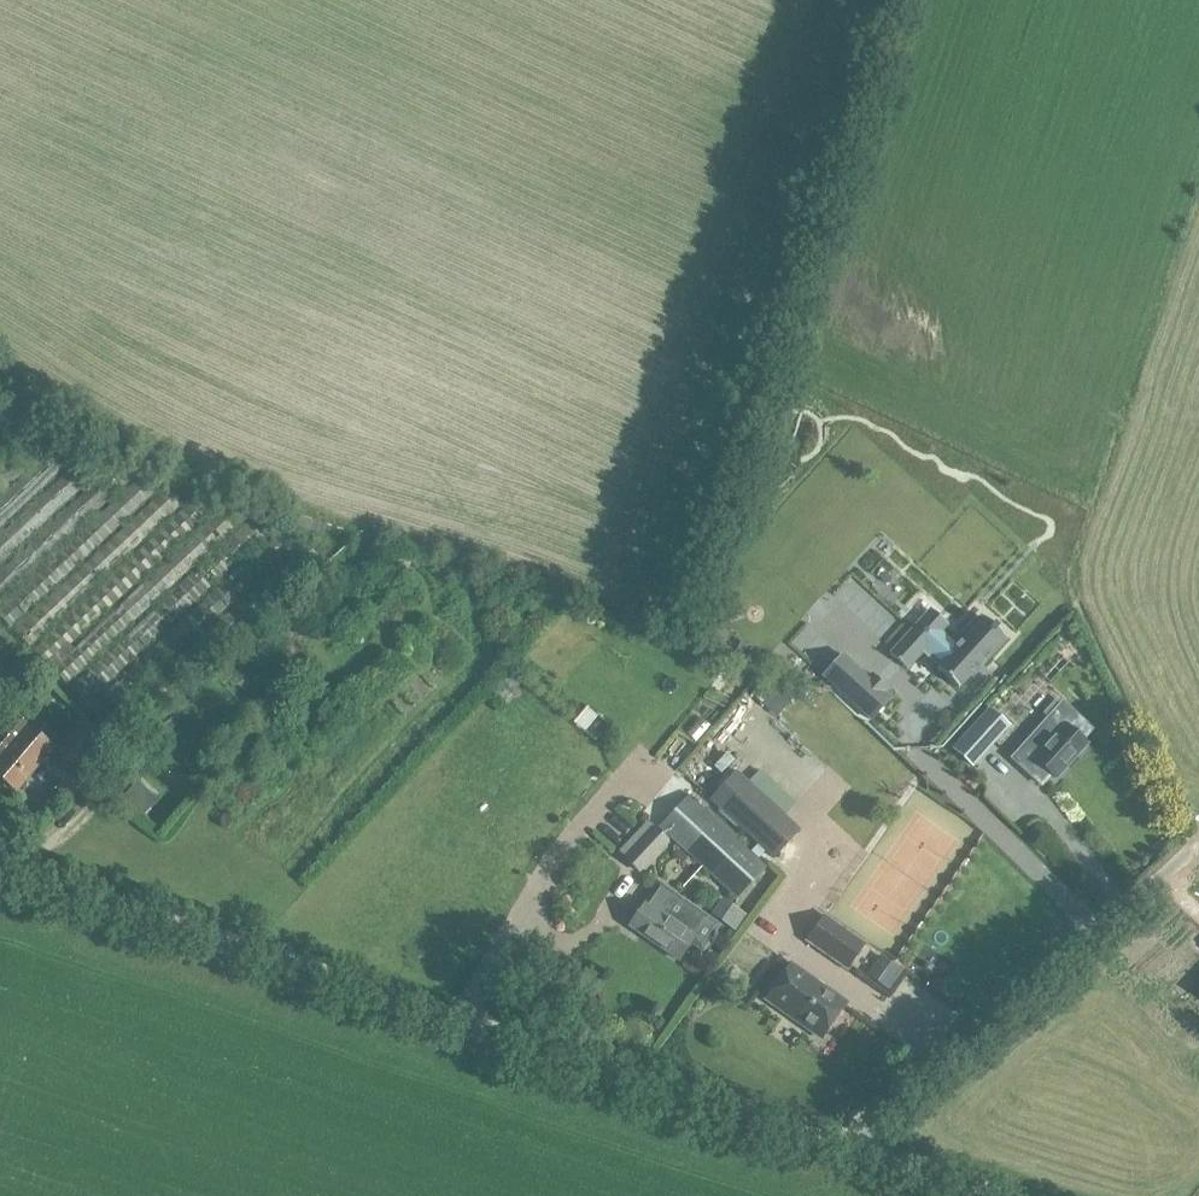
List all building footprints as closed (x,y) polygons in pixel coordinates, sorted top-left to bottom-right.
[(11,426),(15,409),(0,405),(0,423),(11,426)] [(940,634),(924,620),(898,649),(915,664),(933,644),(950,658),(945,663),(966,683),(990,656),(992,658),(1014,633),(991,612),(965,641),(947,625),(940,634)] [(851,650),(832,672),(879,715),(898,693),(893,689),(897,684),(880,669),(876,673),(851,650)] [(120,705),(108,719),(97,731),(85,720),(57,753),(87,779),(138,721),(120,705)] [(15,714),(0,732),(0,776),(18,791),(54,749),(51,746),(57,740),(45,730),(40,736),(16,716),(16,715),(15,714)] [(595,726),(620,732),(623,720),(598,714),(595,726)] [(1026,751),(1055,778),(1086,744),(1057,717),(1026,751)] [(1001,738),(980,718),(952,749),(974,768),(1001,738)] [(802,830),(736,770),(710,800),(775,859),(802,830)] [(142,778),(125,796),(144,815),(162,796),(142,778)] [(737,898),(768,868),(688,793),(659,825),(737,898)] [(647,821),(619,852),(624,857),(629,852),(630,851),(651,828),(652,826),(647,821)] [(630,851),(629,852),(624,857),(623,858),(639,873),(669,840),(653,825),(652,826),(651,828),(630,851)] [(704,925),(654,890),(628,927),(678,962),(704,925)] [(746,915),(732,905),(721,922),(735,931),(746,915)] [(823,917),(807,941),(846,968),(863,944),(823,917)] [(884,956),(870,978),(890,992),(905,970),(884,956)] [(790,964),(765,1000),(821,1039),(846,1003),(790,964)]
